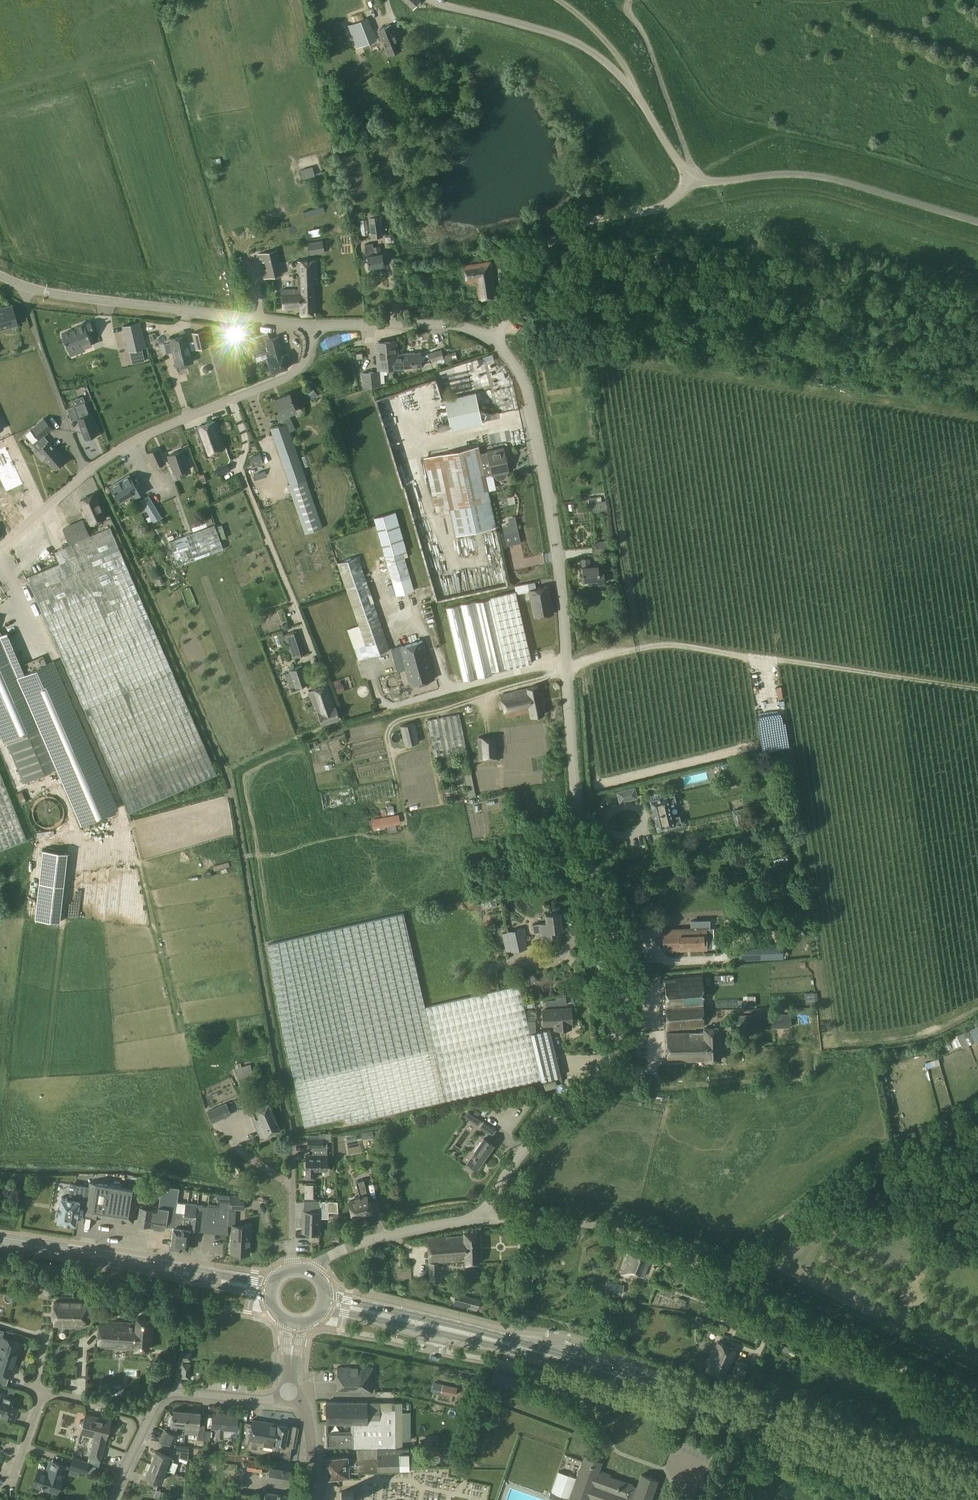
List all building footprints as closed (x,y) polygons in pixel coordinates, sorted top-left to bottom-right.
[(377,40),(368,17),(347,25),(357,48),(377,40)] [(391,24),(377,30),(388,55),(402,49),(391,24)] [(350,142),(338,145),(340,152),(351,150),(350,142)] [(312,165),(300,169),(302,178),(314,174),(312,165)] [(367,216),(371,237),(383,235),(379,214),(367,216)] [(360,220),(362,235),(368,234),(366,219),(360,220)] [(310,236),(320,234),(318,227),(308,230),(310,236)] [(307,242),(309,255),(325,253),(322,239),(307,242)] [(365,244),(368,268),(370,267),(370,270),(376,269),(376,267),(384,265),(382,253),(381,253),(380,246),(373,247),(372,243),(365,244)] [(282,289),(283,310),(301,309),(301,315),(313,314),(313,278),(318,278),(317,259),(297,261),(298,288),(282,289)] [(491,261),(464,265),(466,283),(477,281),(480,299),(496,297),(491,261)] [(274,267),(262,270),(264,278),(276,275),(274,267)] [(18,324),(13,305),(0,308),(0,329),(18,324)] [(74,328),(60,335),(68,349),(82,342),(84,347),(92,343),(89,338),(90,338),(86,330),(91,327),(87,319),(73,326),(74,328)] [(135,323),(123,326),(129,351),(140,348),(135,323)] [(192,332),(194,341),(196,349),(209,346),(205,330),(192,332)] [(217,332),(217,342),(226,341),(226,331),(217,332)] [(266,353),(271,372),(287,367),(291,364),(288,354),(283,354),(278,336),(270,339),(268,333),(268,332),(250,337),(250,338),(250,337),(255,356),(266,353)] [(170,338),(173,352),(190,348),(188,343),(186,334),(170,338)] [(397,354),(397,350),(396,341),(376,342),(378,368),(395,368),(394,354),(397,354)] [(190,348),(173,352),(177,369),(184,367),(183,364),(193,362),(190,351),(190,348)] [(394,354),(395,368),(421,367),(420,352),(397,354),(394,354)] [(475,361),(436,370),(439,387),(449,385),(447,377),(462,373),(461,368),(484,363),(483,358),(474,360),(475,361)] [(380,370),(362,372),(363,387),(381,386),(380,370)] [(289,393),(275,399),(279,409),(277,410),(279,417),(296,411),(289,393)] [(475,393),(445,399),(452,429),(482,423),(475,393)] [(86,438),(87,441),(94,438),(93,436),(97,434),(90,414),(91,414),(86,401),(74,406),(78,418),(85,438),(86,438)] [(36,452),(35,453),(42,461),(45,458),(55,469),(56,468),(57,469),(61,466),(60,464),(65,460),(44,435),(52,428),(44,418),(30,430),(37,439),(31,445),(36,452)] [(196,427),(206,455),(225,448),(215,420),(196,427)] [(286,422),(271,428),(290,484),(288,485),(305,533),(323,527),(286,422)] [(0,449),(0,473),(15,466),(6,446),(0,449)] [(165,462),(158,446),(146,452),(149,458),(154,467),(165,462)] [(478,446),(424,458),(436,511),(450,508),(456,534),(496,526),(483,468),(491,467),(492,474),(509,471),(503,447),(480,453),(478,446)] [(168,455),(174,473),(175,473),(177,479),(186,476),(184,470),(190,468),(183,450),(168,455)] [(260,453),(241,460),(244,469),(263,463),(260,453)] [(215,469),(219,476),(231,470),(228,463),(215,469)] [(397,470),(402,484),(415,479),(409,465),(397,470)] [(6,491),(23,484),(15,466),(0,473),(0,478),(6,491)] [(110,486),(119,501),(134,492),(136,496),(145,491),(140,482),(135,485),(129,475),(110,486)] [(105,517),(95,494),(81,500),(91,523),(105,517)] [(140,500),(153,521),(162,516),(149,495),(140,500)] [(606,497),(588,497),(589,511),(607,511),(606,497)] [(395,511),(374,517),(374,518),(396,595),(414,590),(403,552),(407,551),(395,511)] [(88,530),(82,516),(62,525),(68,539),(88,530)] [(510,527),(511,531),(518,530),(517,523),(512,524),(510,527)] [(215,524),(169,541),(178,566),(224,548),(215,524)] [(504,533),(507,545),(521,542),(518,530),(504,533)] [(611,540),(596,541),(597,552),(612,551),(611,540)] [(358,555),(337,562),(359,626),(347,630),(360,660),(370,657),(390,650),(368,584),(358,555)] [(592,583),(605,582),(604,571),(599,572),(599,571),(598,565),(590,566),(589,558),(582,559),(582,567),(583,581),(592,580),(592,583)] [(551,600),(549,586),(536,588),(529,589),(531,603),(551,600)] [(475,601),(446,608),(462,681),(493,675),(492,671),(532,662),(515,592),(490,597),(491,599),(475,602),(475,601)] [(551,600),(531,603),(534,617),(554,613),(551,600)] [(4,742),(8,740),(26,782),(57,768),(81,824),(118,808),(94,752),(95,752),(55,660),(18,676),(0,636),(0,731),(4,742)] [(392,649),(398,670),(406,668),(411,685),(434,678),(423,640),(392,649)] [(291,652),(293,658),(304,654),(302,648),(291,652)] [(296,687),(308,683),(302,665),(303,665),(290,669),(296,687)] [(309,691),(314,707),(315,707),(321,724),(340,718),(336,706),(327,680),(320,683),(321,687),(309,691)] [(345,691),(342,685),(337,687),(339,693),(345,691)] [(538,686),(501,694),(506,717),(530,711),(531,717),(544,714),(538,686)] [(459,714),(428,720),(444,802),(476,796),(459,714)] [(415,722),(400,725),(405,745),(419,742),(415,722)] [(478,735),(479,760),(500,759),(499,735),(478,735)] [(724,765),(728,779),(734,778),(731,763),(724,765)] [(27,839),(0,770),(0,850),(27,839)] [(323,808),(395,796),(392,780),(320,792),(323,808)] [(635,787),(617,791),(619,802),(637,797),(635,787)] [(655,821),(657,829),(673,825),(675,830),(683,828),(673,788),(650,794),(651,799),(650,799),(652,808),(656,821),(655,821)] [(399,815),(371,817),(372,827),(400,825),(399,815)] [(59,922),(67,852),(43,849),(35,919),(59,922)] [(768,853),(770,865),(786,863),(785,851),(768,853)] [(540,1079),(530,1033),(527,1021),(519,985),(425,1007),(403,913),(268,944),(278,1008),(283,1033),(304,1126),(346,1117),(347,1123),(540,1079)] [(547,922),(533,924),(534,933),(541,932),(541,936),(556,934),(555,930),(561,929),(560,920),(561,918),(561,915),(559,914),(559,913),(546,914),(547,922)] [(664,951),(706,949),(705,935),(713,934),(713,927),(709,927),(708,919),(691,920),(691,928),(663,929),(664,951)] [(518,936),(516,930),(508,932),(512,951),(527,948),(524,935),(518,936)] [(506,931),(502,932),(506,951),(511,950),(506,931)] [(782,946),(738,947),(739,960),(783,959),(782,946)] [(715,975),(715,985),(733,984),(733,974),(715,975)] [(703,978),(665,979),(667,1029),(704,1027),(703,978)] [(815,1003),(815,1001),(814,992),(805,993),(806,1003),(815,1003)] [(738,1000),(738,1006),(756,1006),(755,995),(743,996),(743,999),(738,999),(738,1000)] [(555,996),(555,999),(555,1005),(566,1004),(566,996),(555,996)] [(571,1008),(542,1010),(543,1025),(554,1024),(555,1029),(571,1028),(570,1023),(572,1023),(571,1008)] [(743,1015),(744,1026),(755,1025),(754,1014),(743,1015)] [(738,1018),(726,1018),(726,1029),(738,1029),(738,1018)] [(535,1020),(527,1021),(530,1033),(536,1032),(535,1020)] [(977,1040),(977,1025),(950,1037),(955,1049),(977,1040)] [(667,1034),(668,1062),(705,1060),(705,1061),(720,1060),(718,1028),(703,1028),(704,1033),(667,1034)] [(550,1029),(536,1032),(530,1033),(540,1079),(541,1079),(541,1081),(561,1076),(551,1034),(551,1033),(550,1029)] [(234,1068),(238,1079),(253,1075),(251,1064),(234,1068)] [(219,1095),(217,1091),(208,1095),(210,1099),(219,1095)] [(249,1111),(260,1136),(267,1134),(280,1128),(268,1102),(255,1108),(249,1111)] [(226,1103),(207,1111),(212,1122),(230,1114),(226,1103)] [(466,1161),(477,1169),(494,1144),(489,1140),(497,1130),(484,1121),(479,1127),(486,1132),(466,1161)] [(307,1137),(307,1147),(323,1147),(323,1137),(307,1137)] [(306,1157),(306,1162),(304,1163),(304,1166),(306,1168),(306,1170),(306,1178),(315,1178),(315,1170),(327,1170),(327,1156),(312,1156),(312,1157),(306,1157)] [(349,1201),(353,1216),(355,1216),(356,1218),(360,1217),(360,1214),(371,1212),(367,1194),(363,1179),(356,1181),(359,1196),(354,1197),(355,1199),(349,1201)] [(90,1181),(89,1186),(87,1198),(85,1214),(92,1215),(101,1217),(101,1216),(111,1218),(116,1186),(90,1181)] [(313,1183),(304,1183),(304,1197),(313,1198),(313,1183)] [(87,1198),(89,1186),(75,1184),(73,1198),(61,1196),(57,1220),(75,1222),(80,1197),(87,1198)] [(116,1186),(111,1218),(117,1219),(117,1220),(126,1221),(126,1220),(133,1222),(136,1201),(138,1189),(116,1186)] [(177,1201),(179,1188),(162,1186),(159,1206),(148,1204),(148,1207),(140,1206),(138,1222),(150,1224),(166,1226),(173,1227),(177,1201)] [(136,1201),(148,1202),(151,1191),(138,1189),(136,1201)] [(208,1206),(205,1231),(216,1232),(217,1223),(227,1224),(228,1209),(228,1195),(219,1194),(218,1205),(215,1205),(214,1219),(208,1218),(207,1216),(208,1206)] [(236,1195),(229,1195),(229,1208),(243,1209),(243,1200),(239,1200),(240,1196),(236,1195)] [(302,1232),(320,1233),(320,1211),(328,1211),(328,1201),(317,1201),(305,1200),(304,1210),(303,1210),(302,1232)] [(173,1227),(171,1245),(188,1248),(190,1229),(205,1231),(208,1206),(197,1204),(197,1203),(185,1202),(184,1212),(176,1211),(177,1201),(173,1227)] [(232,1224),(231,1253),(250,1254),(251,1225),(232,1224)] [(465,1235),(427,1238),(430,1283),(440,1282),(439,1261),(466,1259),(466,1264),(478,1263),(476,1231),(464,1232),(465,1235)] [(632,1244),(623,1269),(621,1274),(629,1277),(631,1272),(644,1276),(652,1252),(632,1244)] [(455,1293),(453,1302),(479,1309),(481,1299),(455,1293)] [(54,1325),(85,1326),(86,1303),(55,1301),(54,1325)] [(693,1323),(701,1326),(704,1318),(696,1315),(693,1323)] [(100,1320),(98,1346),(148,1349),(150,1318),(137,1317),(136,1322),(100,1320)] [(12,1376),(23,1342),(2,1336),(0,1344),(0,1372),(12,1376)] [(780,1341),(774,1338),(770,1345),(776,1348),(780,1341)] [(706,1369),(724,1377),(736,1349),(718,1341),(706,1369)] [(788,1353),(790,1348),(781,1344),(778,1349),(788,1353)] [(191,1353),(180,1351),(179,1359),(190,1360),(191,1353)] [(749,1365),(738,1361),(730,1379),(741,1384),(749,1365)] [(190,1364),(183,1363),(181,1377),(188,1378),(190,1364)] [(373,1367),(338,1366),(338,1391),(371,1391),(374,1391),(373,1367)] [(495,1380),(510,1384),(512,1376),(497,1372),(495,1380)] [(14,1420),(18,1408),(9,1405),(12,1397),(0,1393),(0,1415),(14,1420)] [(357,1446),(357,1447),(395,1447),(403,1447),(403,1402),(380,1402),(326,1402),(326,1423),(353,1423),(353,1433),(326,1433),(326,1447),(350,1447),(357,1446)] [(186,1425),(187,1411),(173,1409),(172,1424),(169,1430),(165,1429),(159,1441),(172,1443),(176,1434),(174,1433),(178,1424),(186,1425)] [(187,1411),(186,1425),(185,1434),(197,1435),(197,1439),(203,1440),(204,1430),(198,1429),(200,1412),(187,1411)] [(212,1428),(217,1428),(216,1437),(223,1438),(224,1429),(236,1430),(238,1415),(213,1413),(212,1428)] [(81,1430),(95,1434),(89,1457),(100,1460),(106,1439),(111,1420),(86,1414),(81,1430)] [(296,1426),(279,1423),(278,1424),(252,1419),(252,1422),(242,1420),(237,1453),(247,1454),(248,1450),(290,1457),(292,1446),(296,1426)] [(175,1452),(182,1453),(180,1459),(187,1460),(189,1446),(176,1444),(175,1452)] [(409,1447),(403,1447),(395,1447),(357,1447),(358,1457),(347,1458),(347,1455),(326,1457),(328,1476),(349,1475),(349,1471),(377,1469),(377,1470),(383,1469),(409,1468),(409,1467),(436,1466),(435,1458),(409,1459),(409,1447)] [(165,1469),(170,1456),(155,1451),(150,1463),(165,1469)] [(589,1497),(596,1499),(650,1499),(657,1480),(641,1474),(637,1487),(633,1486),(633,1484),(609,1476),(610,1474),(598,1470),(601,1461),(585,1455),(576,1478),(569,1499),(572,1499),(588,1499),(589,1497)] [(85,1472),(86,1471),(89,1463),(73,1457),(70,1467),(85,1472)] [(263,1461),(249,1459),(247,1469),(261,1472),(263,1461)] [(57,1493),(66,1465),(51,1460),(47,1471),(39,1468),(33,1486),(41,1489),(42,1488),(57,1493)] [(165,1469),(150,1463),(145,1476),(160,1482),(165,1469)] [(271,1463),(268,1480),(289,1483),(292,1467),(271,1463)] [(576,1478),(558,1472),(550,1491),(551,1491),(558,1494),(557,1498),(562,1499),(568,1499),(569,1498),(569,1499),(576,1478)] [(341,1491),(341,1499),(354,1499),(353,1490),(341,1491)] [(287,1494),(266,1491),(264,1499),(286,1499),(287,1494)]
